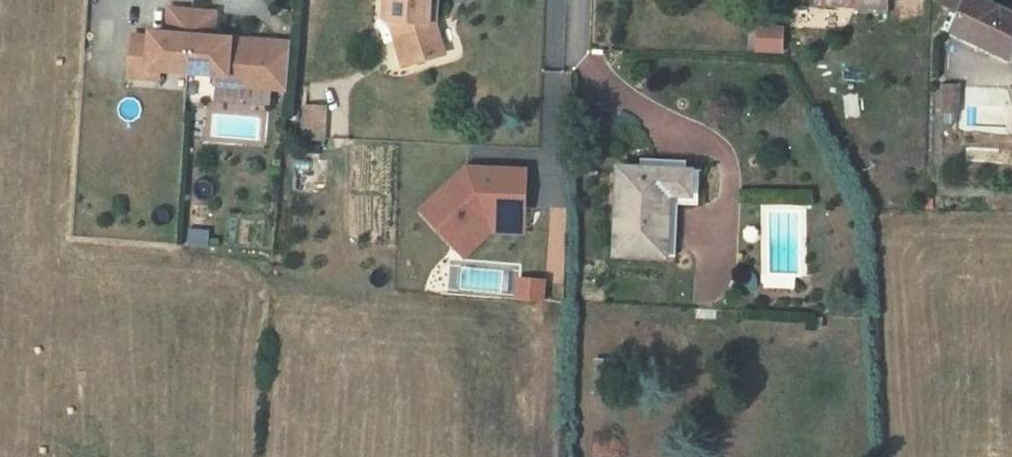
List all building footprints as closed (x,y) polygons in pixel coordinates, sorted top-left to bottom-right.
[(181,42),(208,45),(213,0),(190,0),(189,9),(182,8),(182,4),(172,3),(172,8),(155,7),(152,30),(169,32),(168,41),(181,42)] [(208,45),(235,48),(248,50),(249,41),(266,42),(268,19),(265,19),(252,17),(252,12),(242,11),(241,15),(234,14),(236,0),(213,0),(208,45)] [(431,17),(469,6),(467,0),(427,0),(431,17)] [(975,10),(1003,26),(999,34),(1011,40),(1011,0),(980,0),(975,10)] [(266,42),(264,61),(292,64),(297,17),(266,14),(265,19),(268,19),(266,42)] [(754,23),(753,52),(781,52),(782,23),(754,23)] [(169,32),(152,30),(150,48),(180,52),(181,42),(168,41),(169,32)] [(235,48),(234,57),(264,61),(266,42),(249,41),(248,50),(235,48)] [(960,113),(960,83),(940,83),(939,113),(960,113)] [(299,103),(299,133),(324,133),(324,103),(299,103)] [(693,179),(694,156),(622,150),(617,232),(664,236),(672,177),(693,179)] [(519,208),(522,158),(462,153),(415,195),(447,233),(451,229),(479,205),(513,207),(519,208)] [(479,205),(451,229),(459,238),(484,217),(513,220),(513,207),(479,205)] [(543,280),(516,279),(515,300),(542,301),(543,280)]
